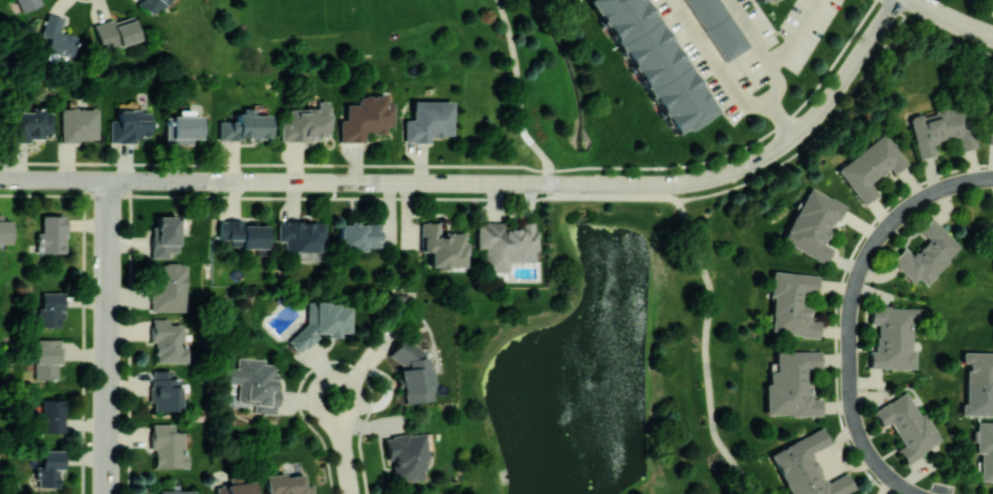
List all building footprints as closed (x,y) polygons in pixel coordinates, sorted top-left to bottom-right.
[(39,0),(16,0),(20,12),(41,5),(39,0)] [(157,16),(166,0),(140,0),(138,4),(157,16)] [(644,0),(589,0),(675,137),(714,112),(644,0)] [(723,62),(749,46),(720,0),(685,0),(723,62)] [(72,57),(77,36),(59,31),(63,17),(48,13),(42,35),(50,37),(46,50),(72,57)] [(94,24),(103,51),(140,39),(132,15),(114,21),(113,18),(94,24)] [(339,141),(364,141),(363,133),(385,133),(385,125),(392,125),(392,103),(385,103),(385,95),(356,95),(357,104),(345,104),(345,120),(339,120),(339,141)] [(279,139),(327,140),(328,101),(315,101),(315,108),(287,108),(287,122),(280,122),(279,139)] [(403,142),(429,142),(429,136),(451,136),(452,101),(412,101),(412,120),(404,119),(403,142)] [(973,148),(965,106),(910,116),(917,157),(935,154),(933,143),(952,140),(954,151),(973,148)] [(218,138),(267,139),(267,115),(253,114),(253,108),(242,107),(242,113),(235,113),(235,121),(218,120),(218,138)] [(97,108),(61,108),(61,141),(97,140),(97,108)] [(13,141),(31,141),(31,138),(50,138),(51,110),(14,110),(13,141)] [(109,120),(110,142),(135,142),(135,136),(148,136),(148,110),(116,110),(116,120),(109,120)] [(191,144),(191,138),(203,138),(204,116),(165,115),(164,143),(191,144)] [(836,170),(863,204),(877,193),(869,183),(889,167),(894,173),(907,163),(884,133),(836,170)] [(843,203),(808,187),(781,242),(824,263),(831,247),(823,243),(843,203)] [(0,214),(0,243),(12,243),(12,220),(1,220),(2,214),(0,214)] [(65,215),(41,215),(41,232),(36,232),(36,245),(42,245),(42,252),(64,252),(65,215)] [(176,252),(177,216),(152,215),(151,257),(167,258),(167,251),(176,252)] [(903,247),(890,260),(913,283),(918,278),(925,284),(961,247),(930,216),(918,229),(928,239),(912,255),(903,247)] [(265,248),(265,225),(242,225),(242,220),(218,220),(218,238),(232,239),(232,247),(265,248)] [(284,250),(324,251),(325,222),(278,220),(277,240),(285,241),(284,250)] [(420,222),(420,251),(428,251),(428,269),(464,268),(464,261),(467,261),(466,234),(438,234),(438,221),(420,222)] [(476,221),(477,248),(484,248),(485,271),(508,271),(508,262),(536,262),(536,222),(521,222),(521,227),(504,227),(504,221),(476,221)] [(379,247),(379,223),(338,223),(338,249),(365,250),(365,246),(379,247)] [(185,264),(152,264),(152,311),(185,311),(185,264)] [(817,274),(772,272),(768,333),(817,336),(818,321),(808,320),(809,304),(800,303),(801,292),(816,293),(817,274)] [(64,292),(39,292),(39,327),(59,327),(60,318),(63,318),(64,292)] [(306,331),(288,331),(288,347),(317,347),(317,333),(326,333),(326,337),(338,337),(338,332),(348,332),(348,307),(337,307),(337,302),(306,302),(306,331)] [(916,368),(916,350),(912,350),(912,318),(920,318),(920,307),(870,306),(870,324),(876,324),(876,350),(869,350),(869,368),(916,368)] [(187,362),(188,349),(182,349),(183,324),(168,324),(168,318),(151,318),(151,342),(156,342),(155,361),(187,362)] [(403,403),(431,399),(429,387),(431,384),(428,368),(425,365),(422,349),(399,336),(387,357),(401,365),(398,370),(403,403)] [(34,378),(57,379),(57,363),(62,363),(63,339),(35,338),(34,378)] [(775,351),(775,371),(769,371),(769,383),(765,383),(765,415),(820,414),(820,396),(809,396),(809,384),(805,384),(805,368),(819,367),(819,351),(775,351)] [(992,415),(992,352),(962,351),(961,362),(966,363),(965,404),(961,404),(961,414),(992,415)] [(238,399),(255,400),(254,412),(277,413),(279,388),(275,388),(276,361),(238,358),(237,367),(228,367),(228,383),(239,383),(238,399)] [(172,370),(151,370),(150,410),(179,410),(179,376),(172,376),(172,370)] [(905,462),(942,443),(925,412),(919,415),(907,391),(872,410),(881,426),(890,422),(902,445),(897,448),(905,462)] [(42,432),(64,432),(63,399),(41,399),(42,432)] [(975,421),(975,452),(980,453),(980,481),(992,481),(992,422),(975,421)] [(186,468),(187,455),(181,455),(182,432),(172,431),(172,424),(150,423),(150,449),(154,449),(154,467),(186,468)] [(789,493),(846,493),(854,490),(846,472),(824,482),(810,452),(829,443),(822,428),(770,452),(789,493)] [(383,437),(386,461),(390,460),(393,482),(422,478),(421,467),(427,466),(423,432),(383,437)] [(58,468),(63,468),(63,450),(41,451),(41,468),(37,468),(38,487),(59,486),(58,468)] [(267,493),(313,493),(312,484),(305,485),(303,472),(265,476),(267,493)] [(216,485),(217,493),(254,493),(253,481),(216,485)] [(192,490),(177,490),(177,484),(169,484),(169,489),(156,489),(157,493),(192,493),(192,490)]
